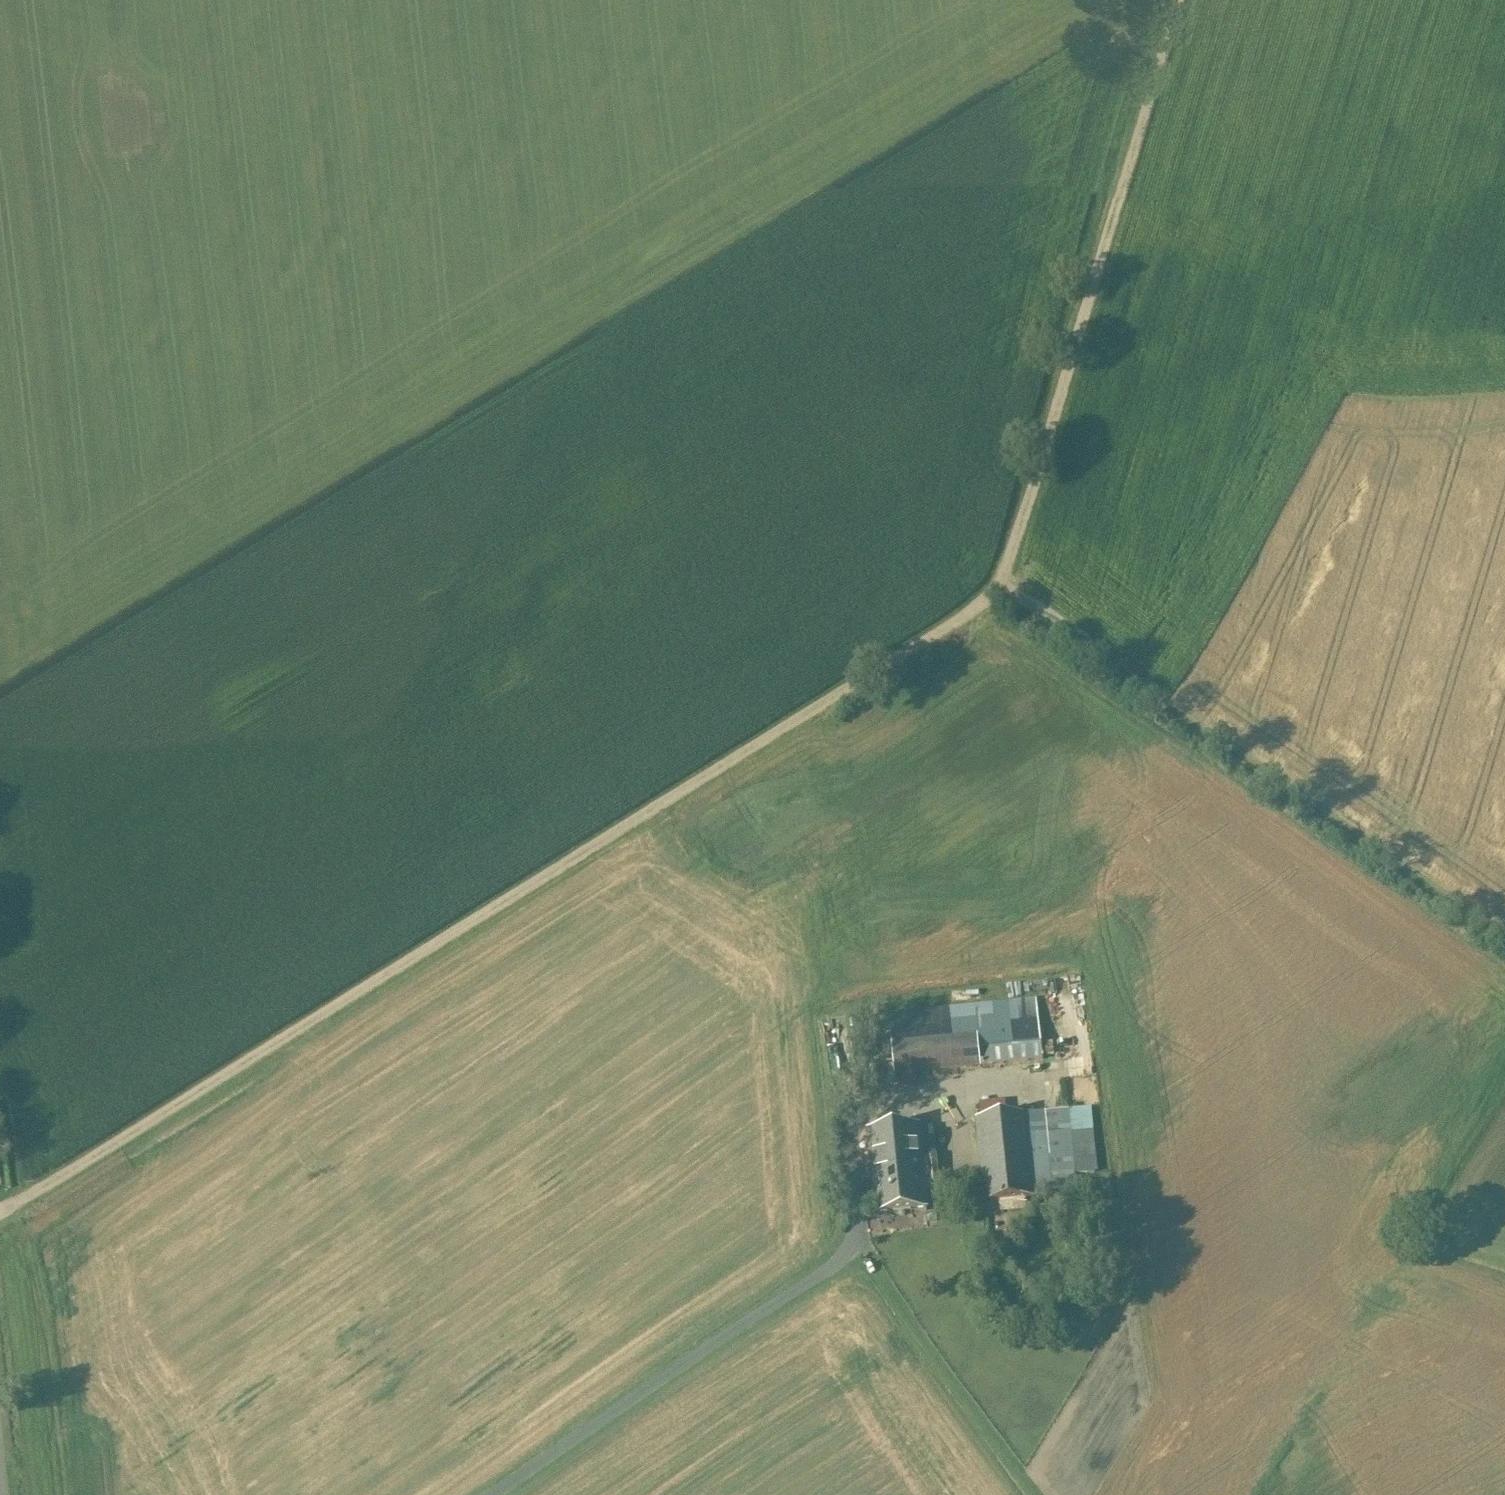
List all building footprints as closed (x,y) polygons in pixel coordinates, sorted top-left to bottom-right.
[(1037,1004),(889,1019),(892,1045),(978,1037),(981,1067),(1043,1061),(1037,1004)] [(978,1037),(892,1045),(895,1076),(981,1067),(978,1037)] [(1044,1115),(978,1121),(986,1205),(1052,1199),(1044,1115)] [(918,1127),(870,1132),(878,1216),(926,1211),(924,1186),(938,1185),(935,1160),(921,1161),(918,1127)]
